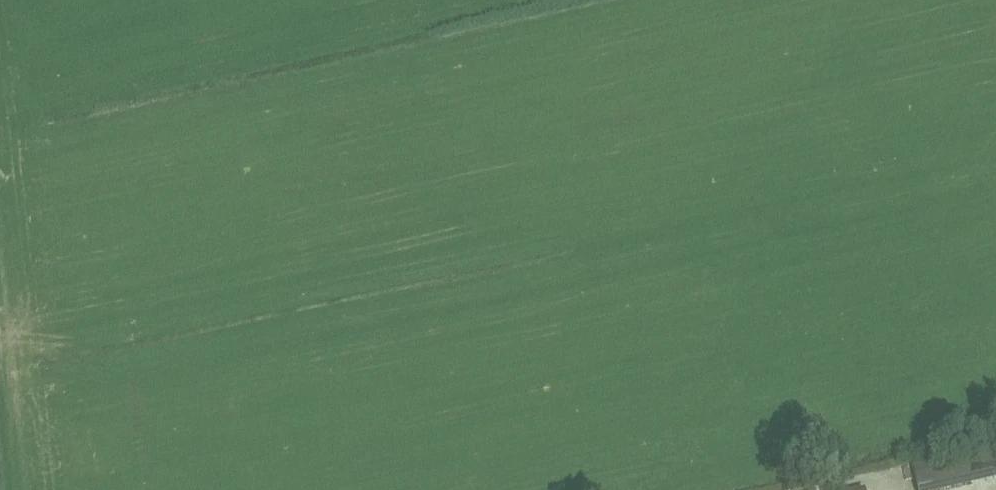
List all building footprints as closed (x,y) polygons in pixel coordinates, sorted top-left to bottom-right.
[(972,482),(966,455),(914,467),(919,489),(937,489),(972,482)]
